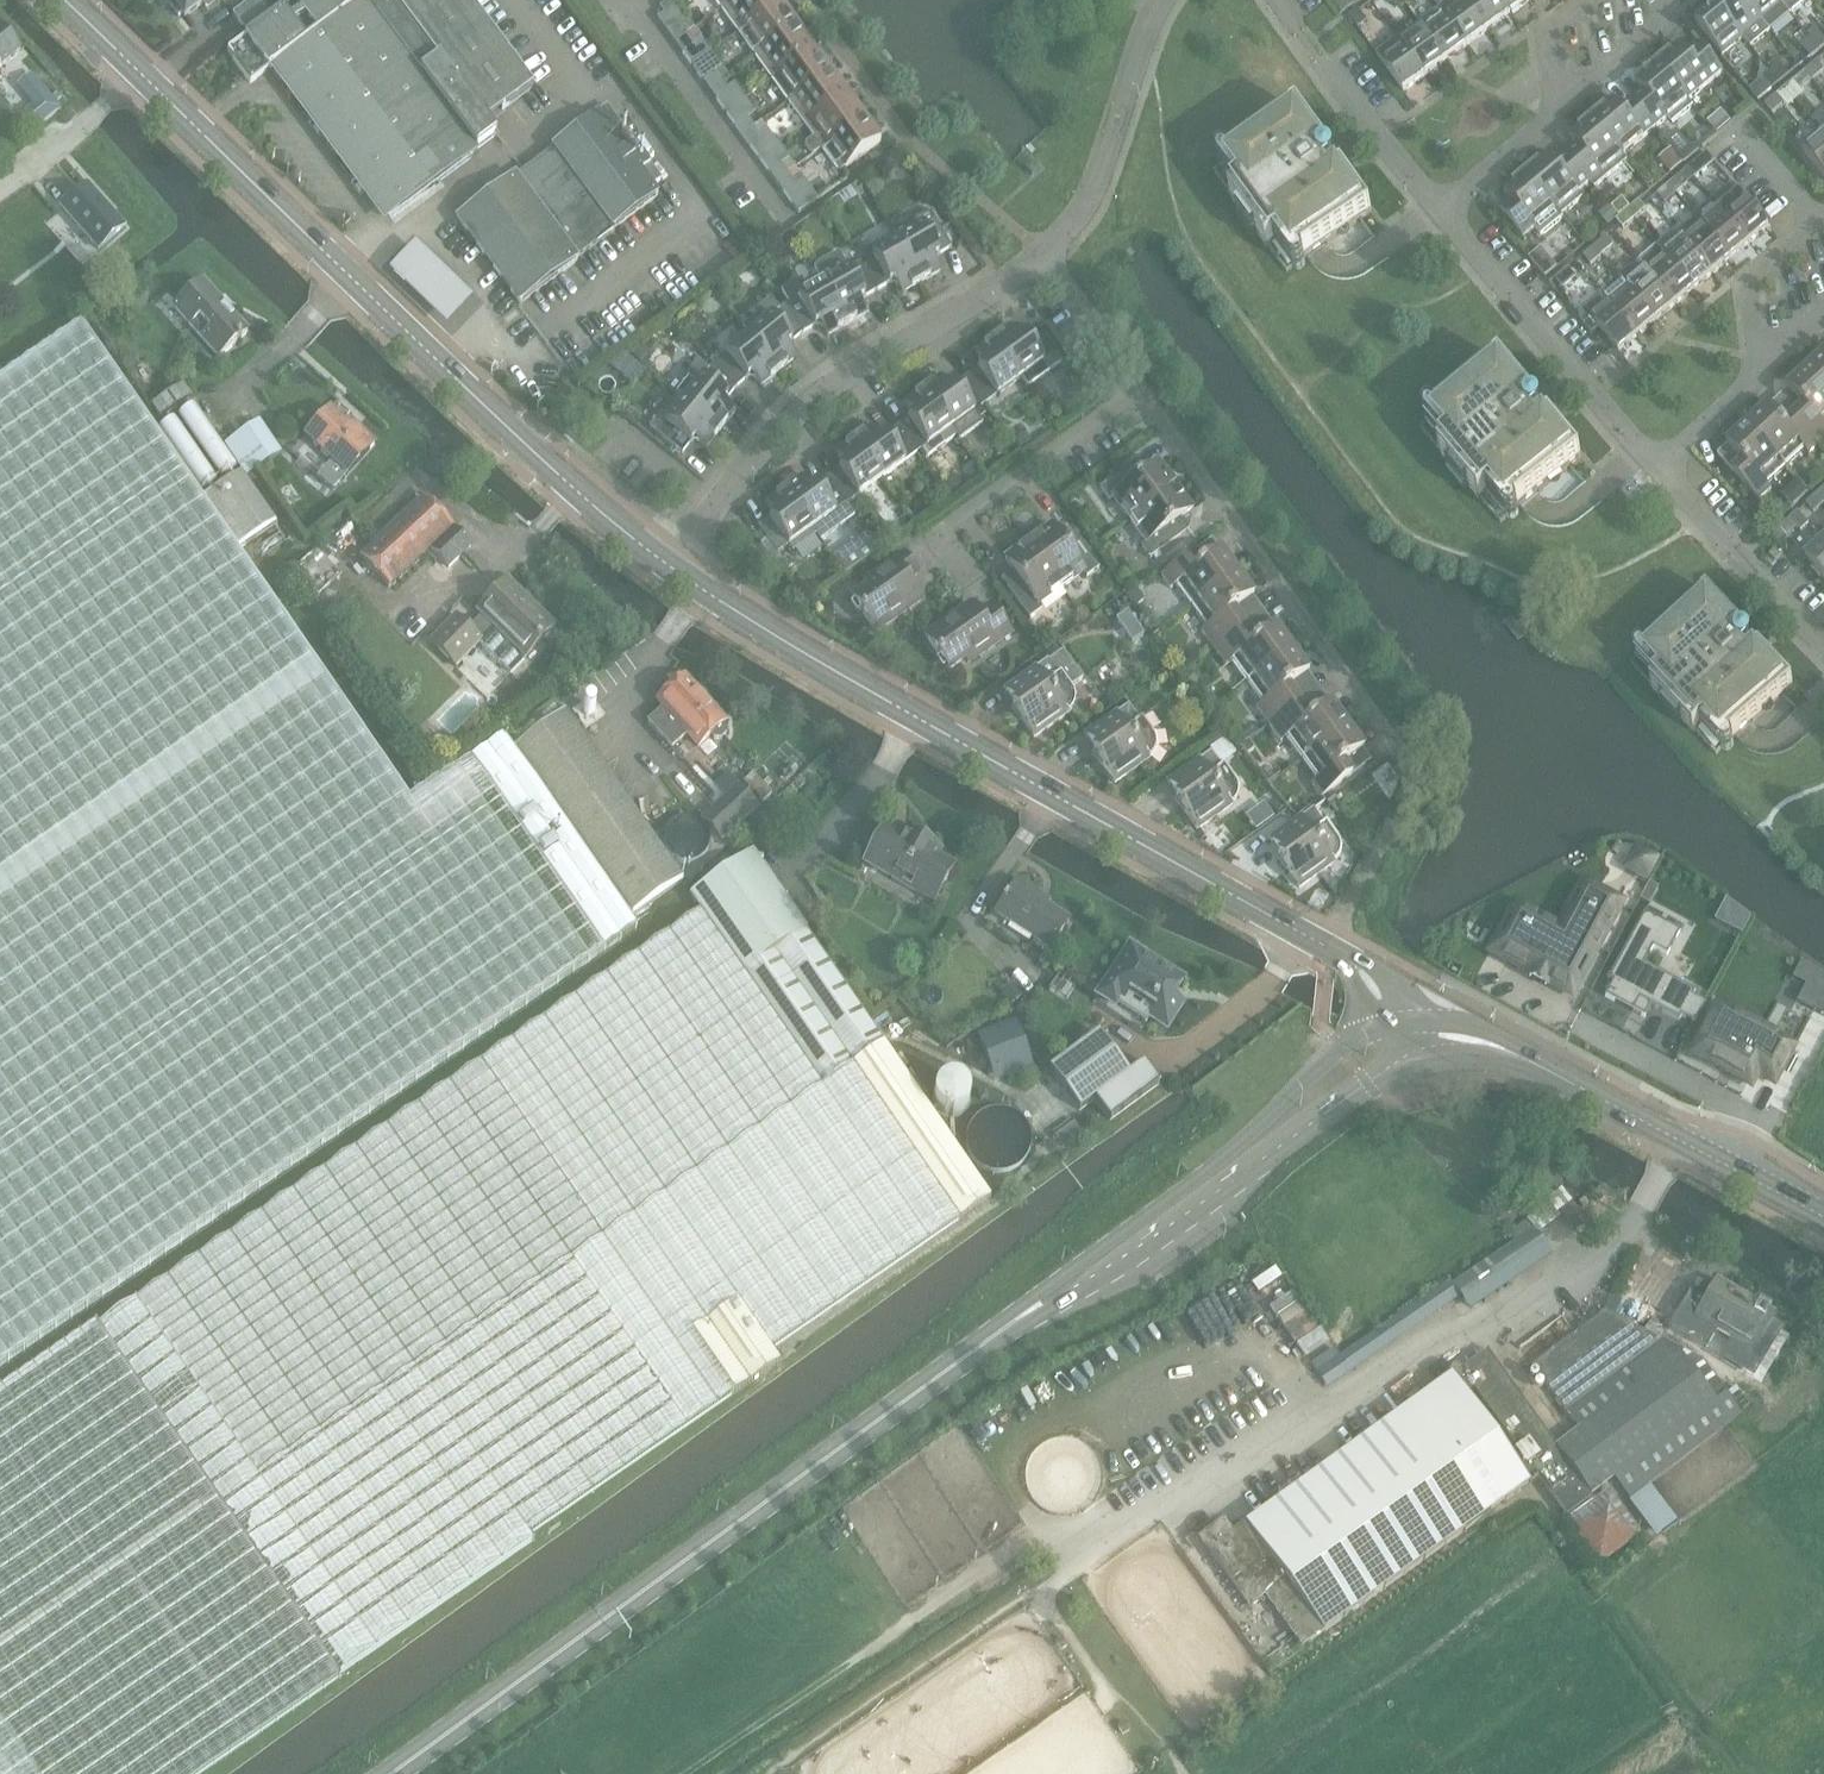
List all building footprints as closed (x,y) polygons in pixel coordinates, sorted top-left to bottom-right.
[(174,3),(170,6),(179,18),(182,14),(185,18),(203,5),(206,9),(218,0),(217,0),(172,0),(174,3)] [(277,64),(391,218),(433,187),(471,159),(469,156),(497,136),(487,123),(534,88),(469,0),(298,0),(245,39),(246,39),(227,53),(250,84),(277,64)] [(269,16),(257,0),(254,0),(233,16),(246,33),(269,16)] [(721,11),(737,0),(714,0),(721,11)] [(780,4),(777,0),(737,0),(721,11),(738,34),(780,4)] [(1354,6),(1350,0),(1335,0),(1333,1),(1343,14),(1354,6)] [(1441,8),(1440,8),(1467,46),(1488,31),(1466,1),(1465,0),(1454,0),(1441,9),(1441,8)] [(1488,31),(1509,16),(1497,0),(1467,0),(1466,1),(1488,31)] [(1509,16),(1530,1),(1529,0),(1497,0),(1509,16)] [(1744,0),(1724,0),(1716,6),(1743,39),(1744,39),(1751,48),(1770,31),(1763,22),(1744,0)] [(1778,0),(1744,0),(1763,22),(1783,6),(1792,17),(1778,0)] [(1792,17),(1811,0),(1778,0),(1792,17)] [(780,4),(738,34),(755,57),(797,27),(780,4)] [(1696,24),(1723,56),(1743,39),(1716,6),(1696,24)] [(1419,23),(1420,25),(1446,61),(1467,46),(1440,8),(1419,23)] [(1350,18),(1358,29),(1368,23),(1359,11),(1350,18)] [(1446,61),(1420,25),(1399,40),(1426,76),(1446,61)] [(680,26),(668,34),(675,44),(687,36),(680,26)] [(21,52),(0,27),(0,70),(21,52)] [(772,80),(813,50),(797,27),(755,57),(772,80)] [(1819,33),(1811,40),(1820,51),(1823,48),(1823,38),(1819,33)] [(682,54),(694,45),(687,36),(675,44),(682,54)] [(1377,55),(1382,62),(1404,92),(1426,76),(1399,40),(1398,39),(1377,55)] [(1803,47),(1812,58),(1820,51),(1811,40),(1803,47)] [(1690,58),(1681,46),(1658,65),(1689,102),(1723,73),(1702,48),(1690,58)] [(788,103),(830,73),(813,50),(772,80),(788,103)] [(1823,72),(1817,63),(1805,72),(1813,81),(1823,72)] [(1693,107),(1689,102),(1658,65),(1636,83),(1646,95),(1635,104),(1656,129),(1668,119),(1673,124),(1693,107)] [(1789,77),(1780,66),(1772,73),(1781,84),(1789,77)] [(713,72),(702,80),(709,91),(721,82),(713,72)] [(1794,82),(1801,91),(1813,81),(1805,72),(1794,82)] [(805,127),(847,96),(830,73),(788,103),(805,127)] [(1763,80),(1772,91),(1781,84),(1772,73),(1763,80)] [(36,80),(22,92),(46,120),(60,108),(36,80)] [(716,100),(727,92),(721,82),(709,91),(716,100)] [(822,150),(864,120),(847,96),(805,127),(814,139),(805,146),(812,156),(822,149),(822,150)] [(1784,105),(1777,96),(1765,106),(1772,114),(1784,105)] [(1593,119),(1623,156),(1656,129),(1635,104),(1625,112),(1615,101),(1593,119)] [(1337,143),(1334,141),(1332,139),(1325,147),(1298,110),(1276,126),(1275,125),(1274,124),(1273,124),(1271,123),(1269,123),(1267,124),(1266,125),(1265,126),(1264,127),(1263,129),(1263,130),(1263,132),(1264,133),(1264,134),(1231,158),(1230,157),(1229,156),(1228,156),(1226,155),(1224,156),(1223,156),(1221,157),(1220,158),(1219,159),(1219,160),(1218,162),(1218,163),(1219,164),(1219,165),(1220,166),(1213,171),(1231,196),(1230,196),(1241,212),(1237,215),(1253,237),(1257,234),(1268,249),(1269,248),(1287,273),(1293,269),(1294,270),(1296,271),(1297,271),(1299,271),(1301,271),(1303,270),(1304,269),(1305,268),(1305,267),(1306,265),(1306,263),(1305,261),(1305,260),(1372,212),(1345,174),(1355,171),(1353,167),(1352,162),(1349,157),(1346,153),(1343,149),(1340,146),(1337,143)] [(1707,124),(1717,136),(1731,124),(1722,112),(1707,124)] [(514,176),(457,219),(486,263),(520,304),(578,262),(576,260),(615,232),(614,230),(658,197),(651,188),(661,181),(624,131),(614,139),(597,115),(553,148),(555,151),(516,179),(514,176)] [(747,118),(735,127),(742,137),(754,128),(747,118)] [(1570,138),(1580,150),(1569,158),(1595,189),(1628,162),(1623,156),(1593,119),(1570,138)] [(839,173),(881,143),(864,120),(822,150),(839,173)] [(749,146),(761,138),(754,128),(742,137),(749,146)] [(1823,177),(1823,135),(1821,131),(1800,148),(1823,177)] [(1674,172),(1685,163),(1672,148),(1661,157),(1674,172)] [(1707,154),(1695,163),(1703,172),(1715,162),(1707,154)] [(905,164),(899,155),(887,164),(893,173),(905,164)] [(1559,167),(1549,156),(1527,174),(1562,216),(1582,200),(1578,194),(1590,184),(1595,189),(1569,158),(1559,167)] [(780,165),(769,173),(776,183),(788,175),(780,165)] [(1557,211),(1562,217),(1562,216),(1527,174),(1504,193),(1514,205),(1503,214),(1524,239),(1557,211)] [(783,192),(794,184),(788,175),(776,183),(783,192)] [(1688,185),(1681,176),(1669,186),(1676,195),(1688,185)] [(1769,228),(1733,185),(1714,200),(1721,209),(1750,244),(1769,228)] [(88,186),(62,209),(99,251),(125,228),(88,186)] [(1657,195),(1665,204),(1676,195),(1669,186),(1657,195)] [(851,201),(845,192),(833,200),(840,209),(851,201)] [(1646,210),(1643,207),(1638,201),(1628,211),(1635,220),(1646,210)] [(1616,221),(1619,218),(1610,207),(1600,215),(1610,226),(1616,221)] [(1703,225),(1731,259),(1750,244),(1721,209),(1703,225)] [(1616,221),(1623,230),(1635,220),(1628,211),(1619,218),(1616,221)] [(930,213),(893,234),(894,236),(922,283),(941,272),(934,259),(951,249),(935,221),(930,213)] [(1731,259),(1703,225),(1684,240),(1713,275),(1731,259)] [(922,283),(894,236),(857,257),(877,292),(895,282),(902,295),(922,283)] [(1613,247),(1606,238),(1595,247),(1602,256),(1613,247)] [(1665,256),(1694,290),(1713,275),(1684,240),(1665,256)] [(421,244),(395,271),(453,325),(479,298),(421,244)] [(1583,257),(1590,266),(1602,256),(1595,247),(1583,257)] [(1639,263),(1647,272),(1675,306),(1694,290),(1665,256),(1657,247),(1639,263)] [(867,315),(859,302),(877,292),(857,257),(860,263),(849,270),(824,285),(847,326),(867,315)] [(1551,264),(1540,273),(1543,277),(1545,279),(1556,270),(1551,264)] [(1557,279),(1564,288),(1576,278),(1569,270),(1557,279)] [(1628,287),(1657,321),(1675,306),(1647,272),(1628,287)] [(781,292),(788,305),(784,307),(803,334),(820,325),(827,337),(847,326),(824,285),(823,285),(819,276),(803,284),(802,281),(781,292)] [(1623,281),(1604,296),(1610,302),(1638,337),(1657,321),(1628,287),(1623,281)] [(202,284),(172,311),(217,362),(247,335),(202,284)] [(1610,302),(1604,296),(1602,293),(1581,311),(1580,312),(1579,315),(1579,317),(1580,320),(1593,334),(1599,329),(1619,353),(1638,337),(1610,302)] [(787,348),(803,335),(803,334),(784,307),(780,311),(771,300),(753,315),(756,318),(742,330),(748,336),(749,336),(779,373),(796,359),(787,348)] [(201,502),(142,415),(82,326),(0,383),(0,1369),(637,930),(629,919),(682,881),(555,700),(504,738),(407,804),(236,552),(275,525),(241,474),(201,502)] [(1019,340),(1011,328),(993,341),(1027,388),(1062,363),(1036,328),(1019,340)] [(749,336),(748,336),(713,365),(737,389),(752,376),(761,388),(779,373),(749,336)] [(1020,380),(1027,389),(1027,388),(993,341),(974,354),(983,366),(967,378),(986,404),(1020,380)] [(631,357),(641,365),(645,360),(651,354),(641,345),(631,357)] [(634,388),(646,375),(623,354),(611,367),(634,388)] [(1808,370),(1823,387),(1823,356),(1808,370)] [(645,360),(641,365),(650,373),(654,368),(645,360)] [(1467,385),(1468,386),(1469,387),(1437,414),(1436,413),(1435,412),(1433,411),(1432,411),(1431,411),(1429,412),(1428,412),(1427,413),(1426,414),(1425,415),(1425,416),(1425,418),(1425,419),(1425,420),(1426,422),(1426,423),(1420,428),(1440,451),(1439,452),(1451,466),(1447,470),(1464,490),(1468,487),(1480,502),(1481,501),(1501,524),(1507,519),(1508,520),(1509,521),(1510,521),(1512,522),(1513,522),(1515,521),(1517,520),(1518,519),(1518,518),(1519,517),(1519,516),(1519,514),(1519,513),(1518,512),(1518,510),(1581,457),(1552,422),(1562,417),(1560,413),(1558,409),(1556,406),(1552,401),(1548,396),(1544,393),(1540,390),(1536,387),(1530,396),(1501,360),(1479,378),(1478,377),(1477,377),(1476,376),(1474,376),(1473,376),(1471,376),(1470,378),(1469,378),(1468,379),(1467,381),(1467,382),(1467,383),(1467,385)] [(724,405),(737,389),(713,365),(709,370),(703,364),(697,364),(694,367),(691,370),(688,375),(689,379),(677,395),(721,431),(735,414),(724,405)] [(1794,395),(1784,404),(1821,444),(1823,441),(1823,387),(1808,370),(1788,389),(1794,395)] [(960,441),(983,425),(975,413),(986,404),(967,378),(950,390),(941,378),(923,391),(951,430),(960,441)] [(183,387),(151,408),(160,422),(192,400),(183,387)] [(905,404),(913,416),(897,428),(916,455),(921,452),(926,459),(956,438),(950,430),(951,430),(923,391),(905,404)] [(721,431),(677,395),(660,417),(650,429),(657,435),(682,455),(695,440),(707,449),(721,431)] [(1774,414),(1768,408),(1748,426),(1786,467),(1805,450),(1810,454),(1821,444),(1784,404),(1774,414)] [(331,410),(306,438),(347,476),(375,445),(357,428),(353,431),(331,410)] [(261,420),(236,436),(257,468),(282,451),(261,420)] [(1771,490),(1766,485),(1786,467),(1748,426),(1727,445),(1733,452),(1722,461),(1759,501),(1771,490)] [(880,440),(872,428),(854,441),(882,480),(916,455),(897,428),(880,440)] [(1016,437),(1024,448),(1033,442),(1025,431),(1016,437)] [(835,454),(844,466),(828,478),(847,505),(882,480),(854,441),(835,454)] [(1109,502),(1113,499),(1129,521),(1175,488),(1158,465),(1139,479),(1130,467),(1100,490),(1109,502)] [(1807,475),(1799,482),(1809,492),(1817,485),(1807,475)] [(950,500),(966,488),(958,477),(941,489),(950,500)] [(784,491),(817,536),(821,541),(843,525),(855,517),(828,478),(811,490),(802,478),(784,491)] [(1781,497),(1791,509),(1805,495),(1795,484),(1781,497)] [(1175,488),(1129,521),(1146,543),(1141,547),(1150,559),(1152,557),(1155,562),(1161,558),(1158,553),(1180,537),(1172,525),(1192,511),(1175,488)] [(789,547),(793,553),(817,536),(784,491),(766,504),(774,516),(758,528),(777,555),(789,547)] [(421,495),(357,557),(389,590),(430,550),(449,569),(471,547),(421,495)] [(1814,513),(1823,504),(1823,502),(1817,495),(1806,505),(1814,513)] [(1790,520),(1779,530),(1787,539),(1798,528),(1790,520)] [(1066,547),(1051,527),(1029,544),(1061,589),(1084,573),(1087,578),(1099,569),(1077,538),(1066,547)] [(874,540),(881,549),(897,537),(891,528),(874,540)] [(1823,579),(1823,542),(1806,559),(1823,579)] [(872,556),(880,550),(874,543),(867,549),(872,556)] [(1042,610),(1039,606),(1061,589),(1029,544),(1005,561),(1019,580),(1008,589),(1030,619),(1042,610)] [(1171,590),(1176,586),(1192,607),(1237,574),(1221,552),(1214,557),(1206,545),(1162,577),(1171,590)] [(849,572),(863,562),(855,552),(841,562),(849,572)] [(869,588),(852,600),(875,632),(921,601),(907,581),(918,574),(905,556),(865,584),(869,588)] [(307,564),(297,574),(316,594),(327,584),(307,564)] [(1247,602),(1254,597),(1237,574),(1192,607),(1207,629),(1202,633),(1214,649),(1258,618),(1247,602)] [(457,616),(432,642),(456,666),(479,644),(511,675),(526,660),(525,659),(555,628),(508,582),(478,613),(482,617),(471,629),(457,616)] [(1136,589),(1126,596),(1134,608),(1144,601),(1136,589)] [(1749,620),(1747,618),(1744,617),(1739,626),(1707,592),(1687,611),(1686,610),(1685,609),(1684,609),(1682,608),(1681,608),(1679,609),(1678,609),(1677,610),(1676,611),(1675,613),(1675,614),(1674,616),(1675,617),(1675,618),(1676,619),(1677,621),(1647,649),(1646,648),(1644,647),(1643,647),(1642,646),(1641,646),(1639,647),(1637,648),(1636,649),(1635,650),(1635,651),(1635,652),(1635,653),(1635,654),(1635,656),(1636,657),(1636,658),(1631,663),(1652,686),(1650,687),(1663,701),(1660,704),(1678,724),(1682,720),(1695,734),(1696,733),(1716,756),(1722,750),(1723,751),(1725,752),(1726,753),(1727,753),(1729,752),(1731,752),(1732,750),(1733,749),(1734,748),(1734,747),(1734,745),(1734,744),(1733,742),(1732,741),(1793,684),(1762,651),(1771,646),(1770,644),(1769,642),(1767,638),(1764,634),(1761,630),(1758,627),(1754,624),(1749,620)] [(991,607),(978,616),(971,606),(926,638),(949,671),(965,659),(968,664),(1010,634),(991,607)] [(1144,635),(1127,612),(1116,620),(1132,644),(1144,635)] [(1276,628),(1269,633),(1258,618),(1214,649),(1226,666),(1232,662),(1247,684),(1293,651),(1276,628)] [(1262,705),(1257,709),(1269,726),(1313,694),(1302,679),(1309,674),(1293,651),(1247,684),(1262,705)] [(1075,699),(1074,694),(1072,690),(1071,688),(1083,680),(1063,652),(1049,662),(1048,661),(1005,691),(1015,706),(1012,708),(1034,739),(1067,715),(1071,712),(1073,708),(1075,703),(1075,699)] [(685,678),(672,690),(657,704),(662,710),(647,724),(671,750),(686,736),(697,749),(711,736),(714,740),(721,740),(726,735),(727,729),(724,725),(726,723),(685,678)] [(1331,705),(1324,710),(1313,694),(1269,726),(1281,743),(1287,739),(1302,760),(1348,727),(1331,705)] [(1155,739),(1153,735),(1141,719),(1138,721),(1129,706),(1086,736),(1096,751),(1093,753),(1115,784),(1148,760),(1152,757),(1154,753),(1156,749),(1156,744),(1155,739)] [(1357,755),(1364,750),(1348,727),(1302,760),(1317,781),(1312,785),(1321,798),(1365,766),(1357,755)] [(1249,728),(1236,737),(1242,745),(1247,741),(1255,736),(1249,728)] [(1242,745),(1239,747),(1245,756),(1254,750),(1247,741),(1242,745)] [(1179,798),(1175,800),(1197,831),(1231,807),(1234,804),(1238,795),(1238,791),(1237,786),(1235,782),(1224,766),(1221,767),(1211,753),(1168,783),(1179,798)] [(1277,778),(1270,767),(1259,775),(1266,785),(1277,778)] [(753,775),(743,784),(763,804),(773,795),(753,775)] [(722,844),(759,809),(738,786),(701,821),(722,844)] [(1270,841),(1281,856),(1278,858),(1299,889),(1333,865),(1336,862),(1338,858),(1340,853),(1340,848),(1339,844),(1337,840),(1326,824),(1323,825),(1313,811),(1270,841)] [(884,829),(864,865),(933,904),(954,867),(939,859),(941,853),(905,833),(902,838),(884,829)] [(1632,864),(1622,881),(1639,891),(1649,874),(1632,864)] [(1513,900),(1484,954),(1526,977),(1548,989),(1573,1002),(1627,902),(1580,876),(1555,922),(1513,900)] [(1018,881),(996,915),(1050,951),(1069,921),(1033,897),(1036,893),(1018,881)] [(1649,884),(1640,901),(1649,906),(1658,889),(1649,884)] [(0,1390),(0,1773),(201,1773),(340,1678),(339,1676),(534,1542),(530,1536),(781,1363),(772,1350),(993,1197),(808,931),(743,975),(700,913),(324,1172),(105,1323),(102,1319),(0,1390)] [(1644,913),(1607,981),(1612,984),(1605,997),(1633,1012),(1639,1001),(1679,1022),(1682,1017),(1691,1000),(1695,992),(1693,991),(1693,992),(1691,991),(1690,991),(1643,966),(1649,954),(1650,954),(1652,949),(1667,957),(1679,932),(1644,913)] [(1130,947),(1098,998),(1114,1008),(1116,1005),(1146,1024),(1149,1019),(1166,1030),(1182,1006),(1172,999),(1183,981),(1130,947)] [(1823,1018),(1823,975),(1822,974),(1801,963),(1792,979),(1806,987),(1797,1004),(1823,1018)] [(1002,993),(1010,1006),(1024,998),(1016,984),(1002,993)] [(1703,1006),(1691,1000),(1682,1017),(1693,1023),(1703,1006)] [(1715,1002),(1685,1058),(1752,1094),(1759,1081),(1775,1090),(1799,1046),(1715,1002)] [(1010,1030),(984,1039),(997,1074),(999,1073),(1023,1064),(1010,1031),(1010,1030)] [(1100,1035),(1050,1074),(1079,1111),(1093,1100),(1110,1121),(1159,1084),(1144,1064),(1130,1075),(1100,1035)] [(1073,1124),(1055,1137),(1062,1146),(1080,1133),(1073,1124)] [(1532,1233),(1454,1286),(1472,1313),(1550,1259),(1532,1233)] [(1717,1286),(1694,1325),(1721,1341),(1732,1348),(1749,1357),(1771,1318),(1717,1286)] [(1612,1298),(1605,1312),(1615,1317),(1622,1303),(1612,1298)] [(1605,1312),(1531,1367),(1577,1430),(1615,1481),(1629,1500),(1741,1416),(1740,1415),(1732,1404),(1700,1361),(1682,1352),(1662,1340),(1662,1341),(1615,1317),(1605,1312)] [(1615,1481),(1577,1430),(1555,1445),(1486,1350),(1450,1376),(1243,1525),(1244,1526),(1232,1535),(1223,1523),(1197,1542),(1249,1613),(1232,1625),(1262,1667),(1295,1643),(1300,1650),(1322,1634),(1323,1635),(1530,1486),(1540,1479),(1567,1516),(1615,1481)] [(1610,1492),(1566,1524),(1598,1568),(1642,1537),(1610,1492)]
